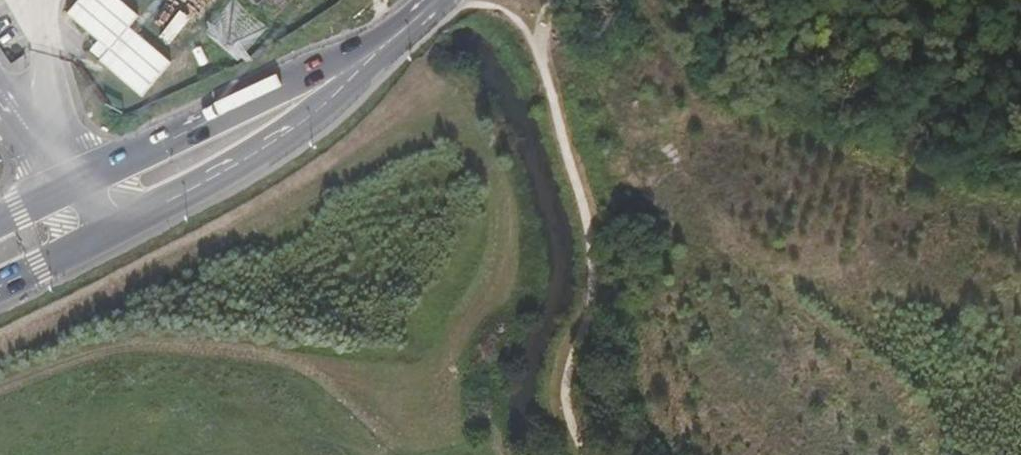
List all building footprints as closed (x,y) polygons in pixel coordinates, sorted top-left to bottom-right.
[(123,0),(80,0),(69,13),(101,41),(92,51),(145,96),(174,62),(132,26),(141,16),(123,0)]
